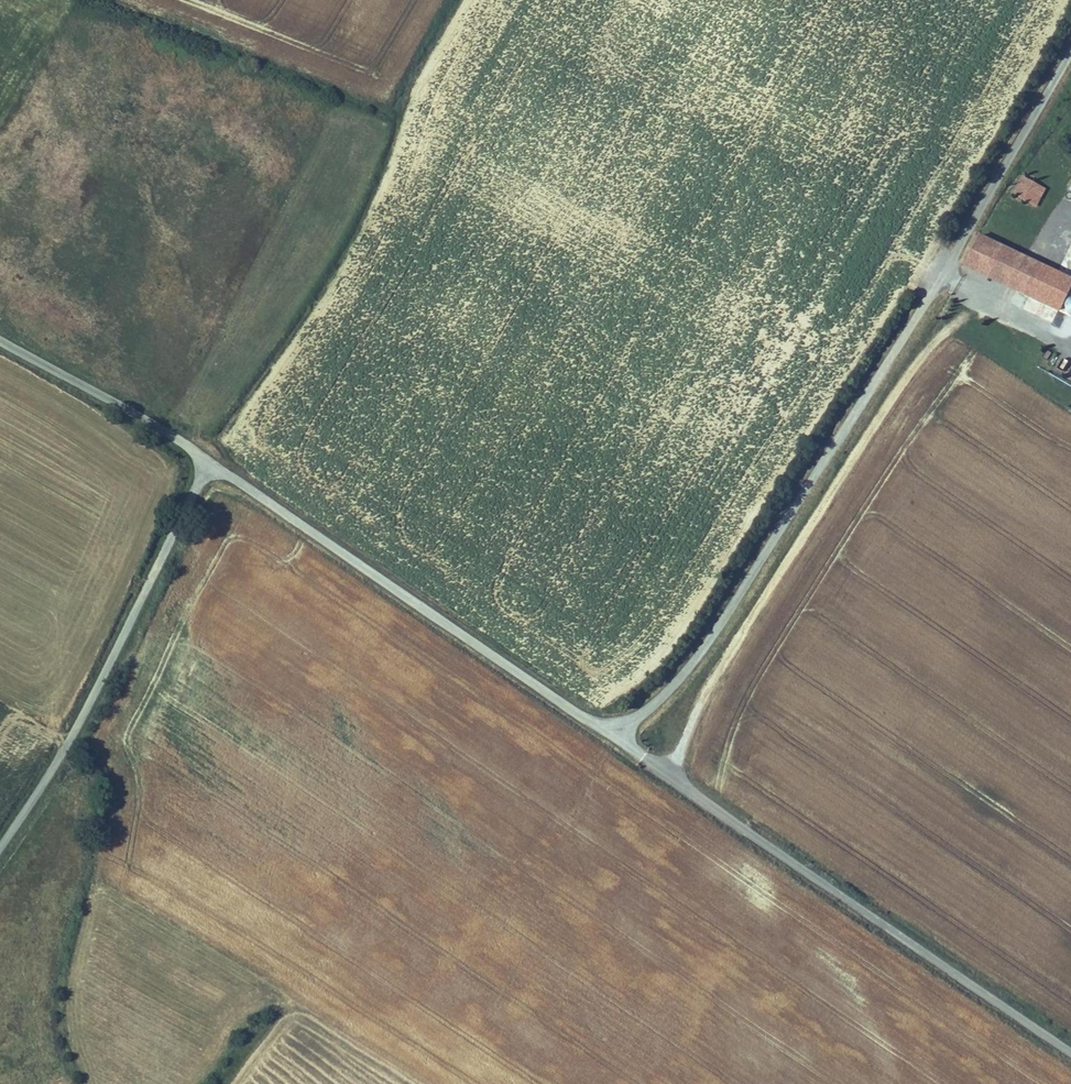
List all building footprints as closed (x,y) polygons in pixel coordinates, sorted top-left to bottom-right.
[(1035,185),(1022,178),(1013,193),(1027,200),(1035,185)] [(981,237),(967,267),(995,280),(1001,269),(1023,280),(1032,261),(981,237)] [(1052,271),(1032,261),(1023,280),(1017,291),(1038,301),(1052,271)] [(995,280),(1017,291),(1023,280),(1001,269),(995,280)] [(1052,271),(1038,301),(1061,312),(1070,292),(1070,280),(1052,271)]
